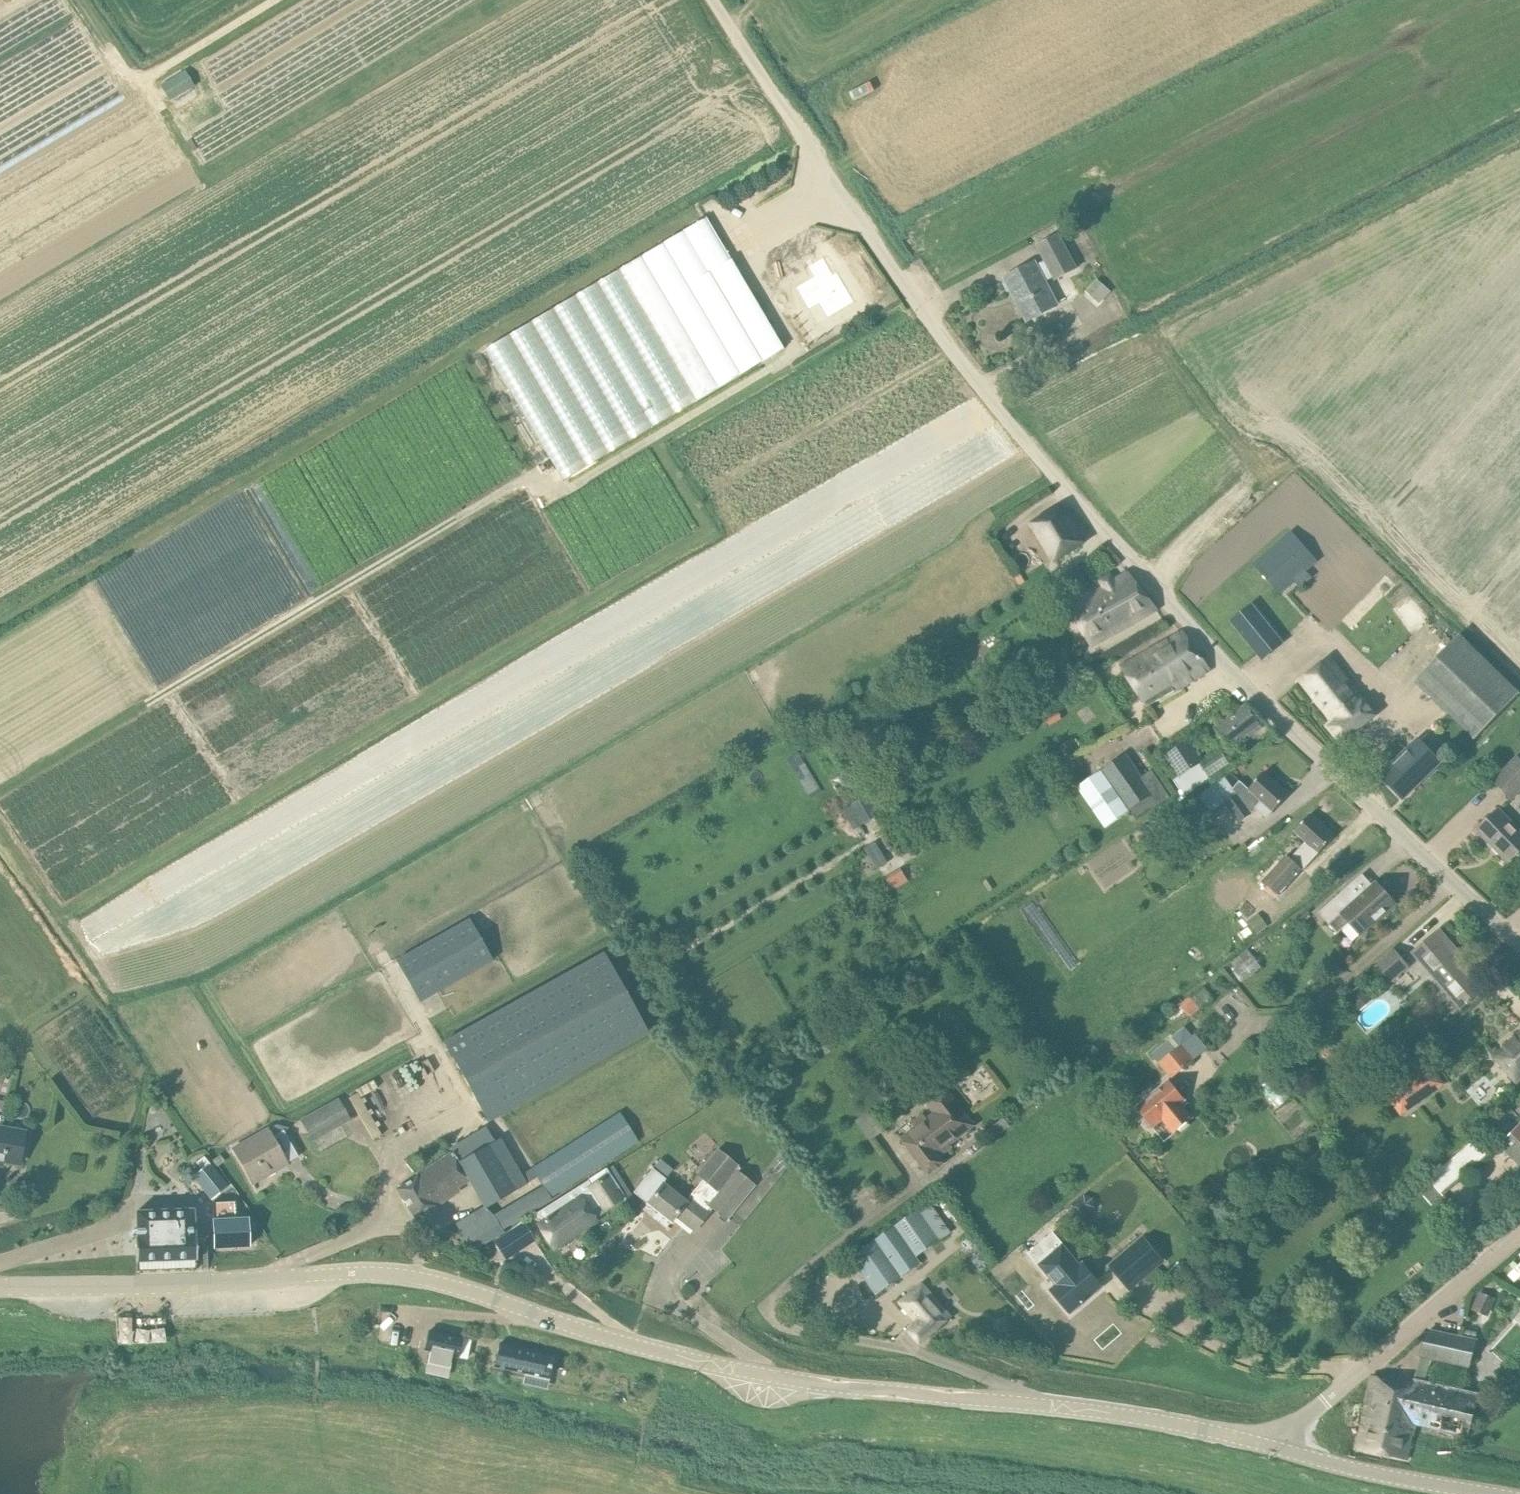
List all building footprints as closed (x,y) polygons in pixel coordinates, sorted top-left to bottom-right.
[(185,69),(159,84),(169,101),(194,86),(185,69)] [(562,480),(783,349),(706,217),(485,348),(562,480)] [(1058,304),(1045,280),(1052,276),(1054,280),(1077,268),(1058,233),(1036,245),(1044,260),(1037,264),(1035,260),(1005,276),(1028,319),(1058,304)] [(802,281),(788,289),(801,312),(811,306),(819,320),(848,303),(830,272),(825,275),(815,258),(795,269),(802,281)] [(1097,277),(1083,290),(1097,304),(1110,291),(1097,277)] [(1053,561),(1084,541),(1062,505),(1029,524),(1053,561)] [(1288,532),(1252,564),(1275,590),(1290,577),(1296,584),(1307,575),(1300,567),(1311,558),(1288,532)] [(1077,564),(1061,574),(1073,594),(1089,584),(1077,564)] [(1153,608),(1130,571),(1070,607),(1092,645),(1153,608)] [(1260,654),(1281,638),(1252,600),(1231,617),(1260,654)] [(1183,628),(1123,666),(1147,706),(1207,668),(1183,628)] [(1458,636),(1415,681),(1474,739),(1518,694),(1458,636)] [(1328,724),(1341,739),(1374,712),(1328,656),(1300,680),(1333,720),(1328,724)] [(1243,705),(1215,726),(1230,746),(1260,725),(1243,705)] [(1380,775),(1402,798),(1441,760),(1418,737),(1380,775)] [(1189,740),(1165,756),(1179,776),(1174,780),(1186,797),(1212,779),(1200,762),(1203,760),(1189,740)] [(1152,793),(1127,751),(1101,769),(1101,768),(1077,786),(1106,828),(1130,811),(1128,809),(1152,793)] [(1492,780),(1511,800),(1519,791),(1519,758),(1517,755),(1492,780)] [(1232,796),(1223,803),(1238,824),(1252,814),(1257,808),(1266,817),(1273,810),(1273,811),(1289,793),(1264,771),(1248,788),(1240,781),(1229,793),(1232,796)] [(867,796),(853,804),(864,823),(878,815),(867,796)] [(1197,824),(1211,814),(1198,796),(1184,806),(1197,824)] [(1476,829),(1510,864),(1519,855),(1519,829),(1499,807),(1476,829)] [(1284,891),(1320,852),(1335,835),(1310,813),(1295,830),(1303,837),(1307,841),(1292,857),(1288,853),(1267,875),(1284,891)] [(900,872),(886,880),(892,890),(906,882),(900,872)] [(1352,922),(1362,934),(1396,903),(1377,882),(1361,897),(1350,885),(1320,913),(1339,934),(1352,922)] [(1255,933),(1266,925),(1256,912),(1245,919),(1255,933)] [(468,916),(395,958),(419,1001),(493,960),(468,916)] [(1470,971),(1473,968),(1439,928),(1412,951),(1460,1007),(1484,987),(1470,971)] [(648,1031),(603,950),(441,1040),(487,1122),(648,1031)] [(1392,979),(1407,966),(1393,950),(1378,963),(1392,979)] [(1361,985),(1348,995),(1359,1007),(1371,997),(1361,985)] [(1203,987),(1181,1004),(1189,1014),(1211,998),(1203,987)] [(1516,1082),(1519,1078),(1519,1029),(1492,1055),(1516,1082)] [(825,1052),(834,1046),(827,1035),(818,1041),(825,1052)] [(1158,1062),(1172,1078),(1194,1058),(1181,1042),(1158,1062)] [(1414,1106),(1445,1084),(1431,1063),(1400,1085),(1414,1106)] [(1135,1107),(1151,1126),(1162,1118),(1174,1132),(1192,1117),(1180,1102),(1185,1098),(1169,1079),(1135,1107)] [(974,1123),(952,1096),(943,1084),(923,1100),(932,1112),(926,1117),(923,1114),(913,1122),(915,1125),(900,1137),(929,1173),(944,1161),(939,1155),(952,1145),(950,1142),(974,1123)] [(338,1097),(299,1119),(312,1141),(350,1119),(338,1097)] [(550,1196),(639,1140),(620,1110),(531,1166),(550,1196)] [(1004,1118),(987,1132),(993,1140),(1010,1127),(1004,1118)] [(494,1139),(485,1124),(449,1146),(452,1152),(396,1188),(415,1218),(460,1190),(458,1187),(467,1181),(482,1206),(526,1180),(500,1135),(494,1139)] [(1500,1143),(1519,1163),(1519,1124),(1500,1143)] [(19,1164),(25,1130),(0,1126),(0,1160),(19,1164)] [(252,1183),(287,1163),(298,1157),(283,1129),(271,1136),(267,1127),(232,1147),(252,1183)] [(1477,1138),(1434,1173),(1449,1191),(1491,1156),(1477,1138)] [(726,1218),(754,1183),(738,1170),(740,1166),(717,1146),(695,1174),(701,1179),(684,1200),(662,1182),(664,1178),(651,1168),(633,1191),(646,1202),(645,1204),(670,1224),(676,1216),(694,1229),(711,1207),(726,1218)] [(201,1169),(192,1176),(210,1198),(227,1185),(209,1163),(203,1155),(196,1162),(201,1169)] [(537,1224),(553,1247),(595,1220),(590,1211),(601,1204),(605,1209),(620,1199),(604,1176),(591,1184),(588,1179),(534,1215),(539,1222),(537,1224)] [(918,1208),(851,1255),(877,1293),(920,1262),(916,1256),(939,1239),(932,1229),(944,1221),(929,1200),(918,1208)] [(211,1203),(214,1248),(248,1245),(247,1221),(237,1222),(235,1201),(211,1203)] [(135,1210),(137,1261),(196,1258),(194,1208),(135,1210)] [(471,1251),(504,1230),(496,1217),(463,1238),(471,1251)] [(519,1249),(534,1238),(524,1223),(508,1233),(519,1249)] [(1129,1288),(1164,1258),(1143,1234),(1109,1263),(1129,1288)] [(1082,1262),(1079,1264),(1062,1244),(1039,1264),(1056,1284),(1050,1289),(1070,1312),(1102,1285),(1082,1262)] [(919,1343),(951,1314),(920,1280),(897,1300),(917,1322),(907,1330),(919,1343)] [(1488,1314),(1493,1302),(1480,1297),(1475,1309),(1488,1314)] [(428,1329),(424,1349),(429,1350),(426,1361),(449,1366),(452,1355),(456,1356),(461,1336),(428,1329)] [(1470,1365),(1475,1340),(1428,1330),(1420,1355),(1470,1365)] [(553,1353),(511,1344),(499,1341),(494,1365),(548,1377),(553,1353)] [(1475,1393),(1411,1379),(1409,1385),(1372,1377),(1357,1448),(1406,1458),(1413,1422),(1466,1434),(1475,1393)]
